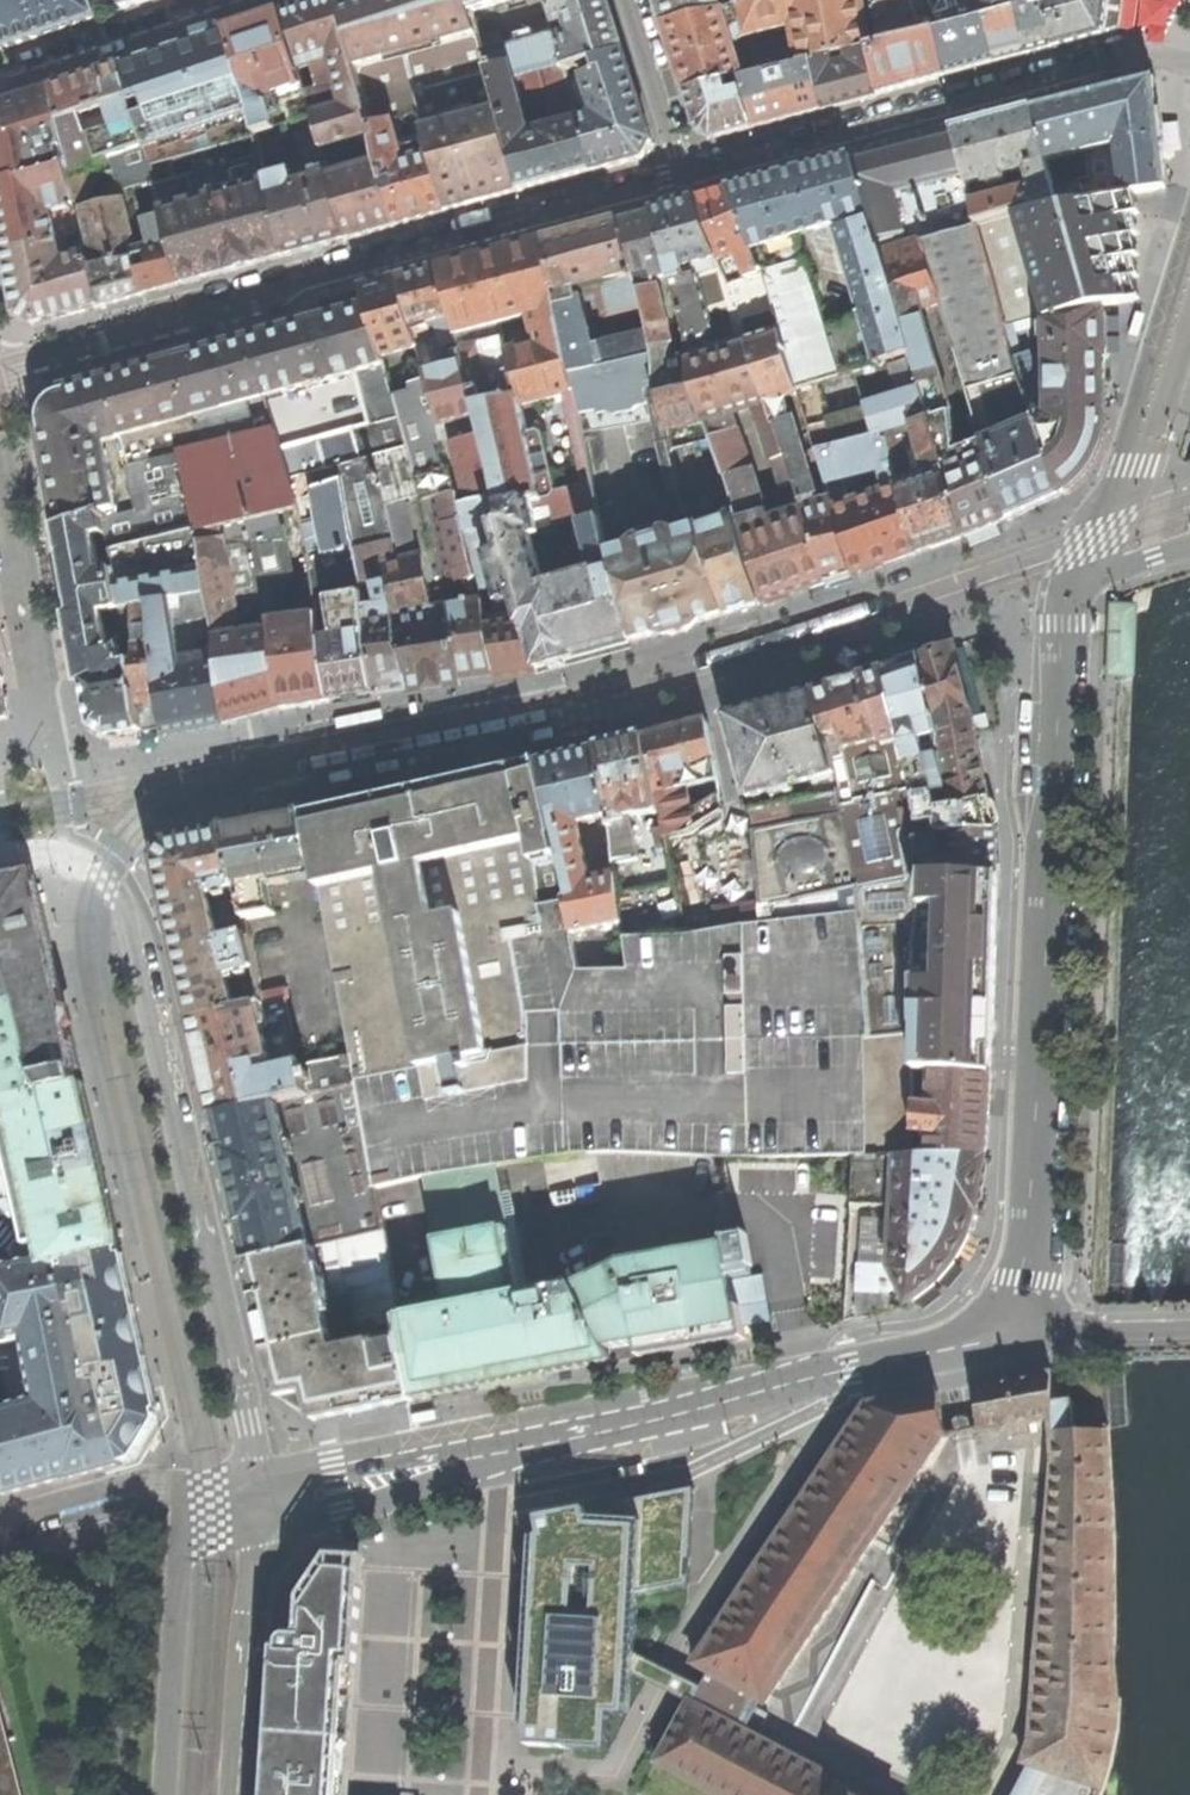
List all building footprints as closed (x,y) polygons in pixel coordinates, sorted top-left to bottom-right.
[(89,0),(0,0),(0,50),(95,19),(89,0)] [(121,10),(150,0),(117,0),(121,10)] [(283,14),(300,71),(330,61),(331,65),(313,69),(324,113),(343,108),(348,128),(361,125),(365,150),(375,149),(370,127),(362,92),(335,0),(323,0),(308,5),(283,14)] [(519,192),(483,53),(472,13),(468,0),(335,0),(362,92),(370,127),(419,114),(446,212),(477,203),(519,192)] [(472,13),(513,0),(468,0),(472,13)] [(606,0),(547,0),(552,19),(556,33),(565,68),(597,58),(598,60),(623,53),(612,20),(606,0)] [(665,21),(725,11),(721,0),(658,0),(665,21)] [(686,91),(728,82),(741,79),(745,78),(734,41),(748,37),(749,38),(792,27),(800,65),(812,62),(815,61),(869,49),(873,48),(865,0),(767,0),(725,11),(665,21),(676,57),(686,91)] [(881,47),(925,37),(910,0),(872,0),(881,47)] [(948,3),(951,11),(938,15),(943,33),(987,21),(1019,11),(1035,7),(1033,0),(958,0),(948,3)] [(1035,7),(1043,5),(1054,48),(1102,34),(1107,4),(1111,4),(1112,0),(1033,0),(1035,7)] [(1041,51),(1054,48),(1043,5),(1035,7),(1019,11),(1028,54),(1041,51)] [(1011,59),(1028,54),(1019,11),(987,21),(995,63),(1011,59)] [(253,23),(227,32),(257,135),(284,257),(312,249),(346,239),(329,177),(295,187),(292,176),(299,174),(286,125),(276,128),(269,107),(261,102),(304,87),(300,71),(283,14),(253,23)] [(552,183),(592,173),(578,119),(567,81),(565,72),(565,68),(556,33),(552,19),(536,24),(538,37),(483,53),(519,192),(552,183)] [(971,69),(995,63),(987,21),(943,33),(937,35),(946,76),(971,69)] [(184,46),(123,66),(132,99),(145,147),(170,243),(181,285),(236,270),(284,257),(257,135),(227,32),(184,46)] [(908,86),(946,76),(937,35),(925,37),(881,47),(873,48),(869,49),(879,94),(908,86)] [(849,103),(879,94),(869,49),(815,61),(812,62),(824,109),(849,103)] [(636,94),(623,53),(598,60),(592,62),(596,73),(582,77),(593,114),(578,119),(592,173),(643,159),(651,143),(636,94)] [(783,120),(824,109),(812,62),(800,65),(745,78),(741,79),(744,90),(754,128),(783,120)] [(85,79),(53,89),(55,90),(62,120),(72,118),(73,119),(91,114),(91,111),(108,105),(110,106),(132,99),(123,66),(85,79)] [(567,81),(578,119),(593,114),(582,77),(567,81)] [(1154,81),(1034,111),(1048,162),(1118,145),(1110,151),(1090,160),(1092,181),(1079,183),(1080,189),(1056,194),(1061,210),(1074,207),(1076,206),(1105,200),(1134,194),(1166,189),(1162,154),(1154,81)] [(699,130),(714,139),(729,135),(754,128),(744,90),(732,94),(728,82),(686,91),(699,130)] [(48,173),(44,157),(61,153),(64,169),(66,168),(70,167),(61,127),(53,89),(18,101),(0,107),(0,185),(48,173)] [(143,148),(132,104),(110,110),(61,127),(70,167),(72,166),(73,171),(69,172),(77,205),(90,201),(85,176),(88,175),(85,167),(113,158),(116,170),(107,172),(109,179),(118,177),(122,191),(140,189),(141,224),(148,224),(154,248),(135,253),(123,200),(81,209),(97,267),(135,260),(137,260),(148,257),(150,268),(140,271),(144,295),(158,291),(179,285),(167,244),(170,243),(145,147),(143,148)] [(1003,119),(956,131),(969,185),(987,181),(988,186),(1006,181),(1006,176),(1028,171),(1032,189),(974,204),(977,220),(979,226),(1027,212),(1028,216),(1061,210),(1056,194),(1048,162),(1034,111),(1003,119)] [(415,220),(446,212),(419,114),(370,127),(375,149),(378,163),(395,226),(415,220)] [(868,154),(853,157),(882,251),(908,245),(908,243),(914,240),(913,234),(924,232),(924,235),(977,220),(974,204),(969,185),(956,131),(921,140),(868,154)] [(798,172),(731,190),(762,273),(764,275),(788,358),(798,390),(815,385),(832,379),(912,354),(882,251),(853,157),(798,172)] [(367,233),(395,226),(378,163),(329,177),(346,239),(367,233)] [(7,256),(82,235),(79,220),(70,221),(68,214),(54,217),(52,213),(75,207),(66,168),(64,169),(48,173),(0,185),(0,217),(1,223),(7,256)] [(709,197),(694,201),(727,287),(731,286),(746,281),(736,256),(749,251),(727,192),(709,197)] [(1140,215),(1134,194),(1105,200),(1104,307),(1130,302),(1141,300),(1136,280),(1141,278),(1138,265),(1136,258),(1141,257),(1136,238),(1140,237),(1137,225),(1135,217),(1140,215)] [(1044,321),(1050,320),(1104,307),(1105,200),(1076,206),(1074,207),(1061,210),(1028,216),(1027,212),(979,226),(1006,327),(1007,327),(1042,317),(1044,321)] [(672,207),(651,213),(667,278),(669,278),(687,348),(689,358),(713,351),(746,342),(727,289),(727,287),(694,201),(672,207)] [(635,218),(619,222),(634,280),(657,276),(658,281),(667,278),(651,213),(635,218)] [(589,231),(546,242),(555,297),(560,322),(573,375),(652,357),(647,336),(595,347),(584,297),(577,298),(575,292),(586,289),(588,295),(596,293),(604,291),(610,314),(615,313),(616,318),(610,320),(611,321),(641,313),(634,280),(619,222),(589,231)] [(1035,507),(1060,495),(1035,421),(1015,358),(1007,327),(1006,327),(979,226),(975,225),(921,241),(942,303),(946,320),(966,389),(982,443),(986,454),(988,456),(1008,519),(1035,507)] [(19,316),(33,326),(54,320),(100,307),(93,268),(88,269),(82,235),(7,256),(19,316)] [(983,529),(1008,519),(988,456),(986,454),(982,443),(957,453),(953,415),(941,373),(922,310),(942,303),(921,241),(908,245),(882,251),(912,354),(930,416),(965,536),(983,529)] [(508,251),(438,270),(459,352),(474,348),(474,347),(500,340),(497,326),(530,317),(532,329),(560,322),(555,297),(546,242),(508,251)] [(118,302),(143,295),(135,260),(97,267),(93,268),(100,307),(118,302)] [(459,352),(438,270),(420,275),(398,280),(408,313),(410,327),(436,321),(441,343),(448,346),(454,366),(424,373),(426,379),(439,425),(465,419),(476,416),(470,392),(459,352)] [(760,277),(746,281),(731,286),(729,288),(741,321),(766,314),(769,335),(748,341),(750,347),(748,348),(766,406),(772,425),(775,426),(788,466),(800,508),(825,583),(841,578),(850,575),(829,502),(815,505),(783,400),(794,397),(782,363),(774,333),(778,332),(772,312),(770,313),(760,277)] [(380,286),(362,291),(382,359),(417,348),(410,327),(408,313),(398,280),(380,286)] [(669,430),(703,423),(686,359),(689,358),(687,348),(680,350),(682,360),(665,364),(672,339),(660,288),(638,293),(656,365),(657,366),(669,430)] [(577,298),(584,297),(588,295),(586,289),(575,292),(577,298)] [(300,326),(248,340),(264,397),(354,373),(370,424),(397,416),(402,434),(405,433),(395,399),(389,378),(388,378),(383,365),(382,359),(362,291),(319,303),(323,320),(300,326)] [(604,291),(596,293),(603,323),(611,321),(610,320),(616,318),(615,313),(610,314),(604,291)] [(1104,313),(1104,307),(1050,320),(1051,383),(1043,386),(1032,353),(1015,358),(1035,421),(1060,495),(1066,491),(1078,481),(1091,467),(1099,453),(1102,443),(1105,425),(1106,413),(1105,360),(1108,357),(1107,335),(1107,315),(1104,313)] [(1145,315),(1135,313),(1130,332),(1129,337),(1134,338),(1138,340),(1145,315)] [(520,407),(573,393),(573,375),(560,322),(532,329),(536,346),(507,353),(520,407)] [(221,347),(177,359),(201,449),(128,466),(126,466),(136,510),(103,520),(110,555),(113,555),(123,606),(208,593),(217,633),(228,724),(252,717),(278,710),(271,637),(273,637),(274,648),(281,709),(301,706),(330,701),(328,691),(322,652),(317,615),(270,620),(269,615),(272,608),(279,600),(284,590),(284,583),(293,582),(282,528),(276,529),(273,515),(296,510),(272,432),(256,436),(247,402),(264,397),(248,340),(221,347)] [(723,477),(741,545),(761,604),(797,592),(825,583),(800,508),(788,466),(775,426),(772,425),(766,406),(764,406),(743,344),(717,352),(713,351),(689,358),(706,422),(705,423),(710,439),(723,477)] [(870,418),(828,429),(815,385),(798,390),(817,451),(879,435),(883,450),(891,448),(900,484),(900,486),(917,553),(941,545),(965,536),(930,416),(912,354),(832,379),(836,391),(861,384),(870,418)] [(652,357),(573,375),(573,393),(579,414),(598,411),(599,415),(609,412),(616,415),(634,411),(639,406),(649,404),(649,399),(659,396),(652,357)] [(148,367),(105,379),(120,436),(128,466),(201,449),(177,359),(148,367)] [(48,476),(57,526),(59,524),(115,508),(102,441),(120,436),(105,379),(66,389),(66,392),(61,394),(56,396),(50,400),(45,406),(42,413),(42,420),(42,429),(40,430),(48,476)] [(413,393),(395,399),(405,433),(421,494),(423,502),(432,500),(455,495),(447,466),(438,426),(439,425),(426,379),(410,384),(413,393)] [(599,652),(629,644),(607,556),(597,519),(590,485),(553,494),(539,435),(535,433),(528,434),(520,407),(518,407),(512,383),(470,392),(476,416),(496,498),(502,525),(537,517),(551,577),(573,659),(599,652)] [(433,683),(456,680),(445,608),(431,611),(421,556),(414,557),(403,500),(421,494),(405,433),(402,434),(397,416),(370,424),(352,429),(361,460),(372,457),(398,562),(385,565),(393,604),(398,635),(397,635),(408,689),(428,686),(428,684),(433,683)] [(451,444),(466,503),(496,498),(476,416),(465,419),(466,426),(471,425),(474,439),(451,444)] [(388,692),(405,689),(399,656),(397,635),(395,635),(390,606),(393,604),(385,565),(398,562),(372,457),(361,460),(352,429),(317,438),(326,470),(336,467),(343,485),(353,542),(367,609),(378,694),(388,692)] [(891,448),(883,450),(879,435),(817,451),(832,500),(854,574),(882,565),(917,553),(900,486),(900,484),(891,448)] [(349,699),(372,695),(366,640),(369,639),(365,610),(364,610),(351,543),(353,542),(343,485),(336,467),(326,470),(317,438),(282,448),(298,496),(297,497),(302,528),(308,526),(305,505),(323,501),(324,507),(318,517),(325,554),(308,558),(316,603),(317,604),(318,614),(317,615),(322,652),(328,691),(330,691),(332,701),(349,699)] [(746,609),(761,604),(741,545),(739,546),(730,514),(721,479),(710,439),(693,443),(698,460),(679,467),(684,485),(691,507),(689,508),(698,529),(704,541),(709,560),(727,615),(746,609)] [(476,677),(494,675),(484,622),(464,544),(455,495),(432,500),(446,574),(454,582),(459,581),(465,604),(452,606),(448,586),(443,587),(447,607),(458,679),(476,677)] [(510,673),(535,670),(520,611),(502,525),(496,498),(466,503),(460,504),(465,532),(478,529),(501,614),(493,615),(495,620),(488,621),(498,675),(510,673)] [(102,534),(99,514),(57,526),(76,631),(93,727),(108,737),(124,734),(141,732),(138,699),(134,698),(131,663),(130,640),(131,640),(132,651),(134,651),(135,645),(135,632),(134,632),(134,608),(120,610),(120,609),(118,609),(111,571),(100,573),(94,536),(102,534)] [(550,666),(573,659),(551,577),(537,517),(502,525),(520,611),(535,670),(550,666)] [(695,625),(727,615),(709,560),(704,541),(698,529),(681,534),(671,532),(666,533),(695,625)] [(679,630),(695,625),(666,533),(639,541),(637,543),(663,634),(679,630)] [(629,644),(663,634),(637,543),(630,549),(607,556),(629,644)] [(204,596),(183,600),(188,623),(195,622),(209,619),(204,596)] [(183,600),(171,602),(181,660),(201,657),(195,622),(188,623),(183,600)] [(197,730),(223,725),(215,654),(217,654),(215,639),(208,641),(211,655),(201,657),(181,660),(171,602),(148,606),(152,636),(154,637),(158,674),(165,728),(166,735),(197,730)] [(1110,674),(1131,675),(1133,675),(1137,606),(1114,605),(1110,674)] [(151,730),(165,728),(158,674),(155,673),(151,637),(152,636),(148,606),(134,608),(135,632),(135,645),(138,699),(141,732),(151,730)] [(937,653),(919,660),(937,735),(943,766),(946,765),(950,760),(950,755),(978,749),(974,723),(968,702),(952,648),(937,653)] [(907,663),(886,670),(903,744),(917,802),(950,797),(943,766),(937,735),(919,660),(907,663)] [(852,681),(813,694),(827,747),(829,748),(841,795),(819,799),(788,805),(791,825),(753,832),(759,903),(706,908),(705,899),(682,900),(684,914),(682,914),(685,936),(689,936),(735,926),(860,912),(871,1037),(915,1033),(913,953),(913,950),(924,872),(923,837),(917,802),(903,744),(886,670),(852,681)] [(772,705),(727,718),(748,799),(815,781),(819,799),(841,795),(829,748),(827,747),(813,694),(772,705)] [(340,723),(341,728),(387,718),(384,708),(378,710),(345,716),(339,718),(340,723)] [(723,812),(720,796),(719,782),(708,722),(681,729),(645,738),(659,814),(666,839),(692,833),(723,812)] [(558,729),(557,724),(532,730),(534,739),(553,735),(559,734),(558,729)] [(616,745),(596,750),(611,816),(615,866),(640,861),(631,819),(659,814),(645,738),(637,740),(616,745)] [(984,775),(978,749),(950,755),(950,760),(946,765),(943,766),(950,797),(950,808),(990,799),(984,775)] [(574,755),(539,764),(555,832),(569,900),(567,902),(574,940),(579,965),(630,965),(624,938),(622,924),(618,891),(617,876),(591,881),(579,823),(611,816),(596,750),(574,755)] [(401,761),(400,756),(375,762),(377,771),(396,767),(402,766),(401,761)] [(527,767),(515,770),(531,840),(542,907),(567,902),(569,900),(555,832),(539,764),(527,767)] [(356,772),(355,767),(330,772),(332,782),(350,778),(357,777),(356,772)] [(398,800),(306,816),(316,871),(340,1000),(351,1057),(356,1084),(377,1189),(426,1178),(497,1167),(581,1154),(680,1156),(768,1159),(854,1157),(864,1157),(913,1155),(915,1088),(915,1086),(916,1071),(914,1070),(915,1033),(871,1037),(860,912),(735,926),(689,936),(685,936),(624,938),(630,965),(579,965),(574,940),(567,902),(542,907),(531,840),(515,770),(500,774),(475,781),(474,784),(447,790),(398,800)] [(994,819),(990,799),(950,808),(950,797),(917,802),(923,837),(946,833),(997,831),(994,819)] [(751,812),(753,832),(791,825),(788,805),(751,812)] [(262,825),(226,832),(237,890),(239,891),(246,922),(276,916),(275,914),(271,914),(265,882),(316,871),(306,816),(262,825)] [(998,853),(997,831),(946,833),(923,837),(924,872),(998,873),(998,853)] [(187,999),(192,1020),(287,1000),(286,993),(260,999),(252,959),(255,956),(252,946),(246,922),(239,891),(237,890),(226,832),(198,838),(199,840),(167,847),(166,844),(164,845),(155,859),(187,999)] [(996,930),(998,873),(924,872),(913,950),(913,953),(915,1033),(914,1070),(916,1071),(991,1075),(992,1054),(996,930)] [(121,1465),(121,1461),(133,1458),(156,1424),(153,1412),(159,1410),(123,1255),(120,1256),(118,1250),(122,1249),(83,1084),(76,1085),(74,1077),(80,1071),(35,885),(18,874),(0,878),(0,1205),(11,1218),(9,1205),(17,1203),(31,1262),(0,1268),(0,1343),(25,1337),(38,1400),(0,1410),(0,1497),(4,1496),(4,1495),(68,1478),(68,1479),(121,1465)] [(675,880),(618,891),(622,924),(624,938),(685,936),(682,914),(675,880)] [(204,1074),(214,1117),(356,1084),(351,1057),(300,1066),(287,1000),(192,1020),(204,1074)] [(991,1078),(991,1075),(916,1071),(915,1086),(915,1088),(913,1155),(916,1157),(986,1154),(988,1120),(991,1078)] [(232,1196),(248,1262),(314,1246),(383,1231),(375,1191),(377,1189),(356,1084),(214,1117),(232,1196)] [(981,1185),(986,1154),(916,1157),(913,1155),(864,1157),(861,1181),(883,1182),(883,1179),(895,1179),(889,1268),(908,1305),(918,1299),(930,1289),(944,1278),(955,1264),(963,1250),(971,1233),(976,1217),(981,1185)] [(547,1374),(612,1362),(576,1289),(531,1297),(523,1298),(503,1199),(497,1167),(426,1178),(452,1312),(400,1320),(403,1337),(414,1399),(475,1388),(476,1390),(514,1382),(547,1376),(547,1374)] [(852,1188),(849,1243),(879,1242),(882,1206),(868,1205),(868,1189),(852,1188)] [(511,1197),(503,1199),(523,1298),(531,1297),(511,1197)] [(743,1340),(745,1340),(739,1309),(736,1309),(730,1271),(733,1271),(727,1238),(725,1238),(725,1240),(626,1257),(625,1256),(623,1256),(624,1264),(575,1287),(576,1289),(612,1362),(641,1357),(641,1359),(643,1358),(643,1357),(687,1349),(742,1339),(743,1340)] [(254,1291),(279,1397),(314,1420),(360,1411),(415,1400),(414,1399),(403,1337),(382,1341),(378,1323),(365,1325),(366,1335),(359,1336),(348,1294),(344,1295),(341,1280),(323,1284),(314,1246),(248,1262),(254,1291)] [(1116,1793),(1117,1735),(1119,1702),(1110,1701),(1115,1630),(1115,1539),(1110,1436),(1075,1434),(1073,1404),(1054,1406),(1052,1374),(982,1388),(981,1433),(947,1438),(941,1401),(940,1395),(902,1402),(869,1408),(864,1417),(700,1658),(694,1667),(711,1674),(705,1686),(696,1705),(692,1704),(657,1765),(712,1794),(861,1794),(809,1767),(747,1734),(763,1703),(766,1705),(944,1443),(981,1436),(982,1437),(1053,1425),(1054,1463),(1031,1742),(1023,1767),(1027,1769),(1014,1794),(1115,1794),(1116,1793)] [(441,1416),(440,1406),(420,1409),(415,1410),(416,1416),(416,1420),(441,1416)] [(618,1466),(620,1475),(639,1472),(644,1472),(643,1466),(643,1462),(618,1466)] [(640,1653),(643,1593),(691,1584),(696,1500),(696,1490),(687,1491),(591,1509),(539,1518),(525,1751),(548,1752),(612,1757),(614,1711),(636,1713),(638,1676),(640,1653)] [(376,1763),(382,1672),(390,1673),(394,1600),(397,1558),(335,1554),(304,1597),(302,1626),(301,1639),(295,1641),(290,1643),(286,1646),(284,1652),(274,1649),(271,1738),(270,1794),(374,1794),(376,1763)] [(638,1676),(692,1704),(696,1705),(705,1686),(640,1653),(638,1676)] [(0,1725),(0,1794),(18,1794),(0,1725)]
